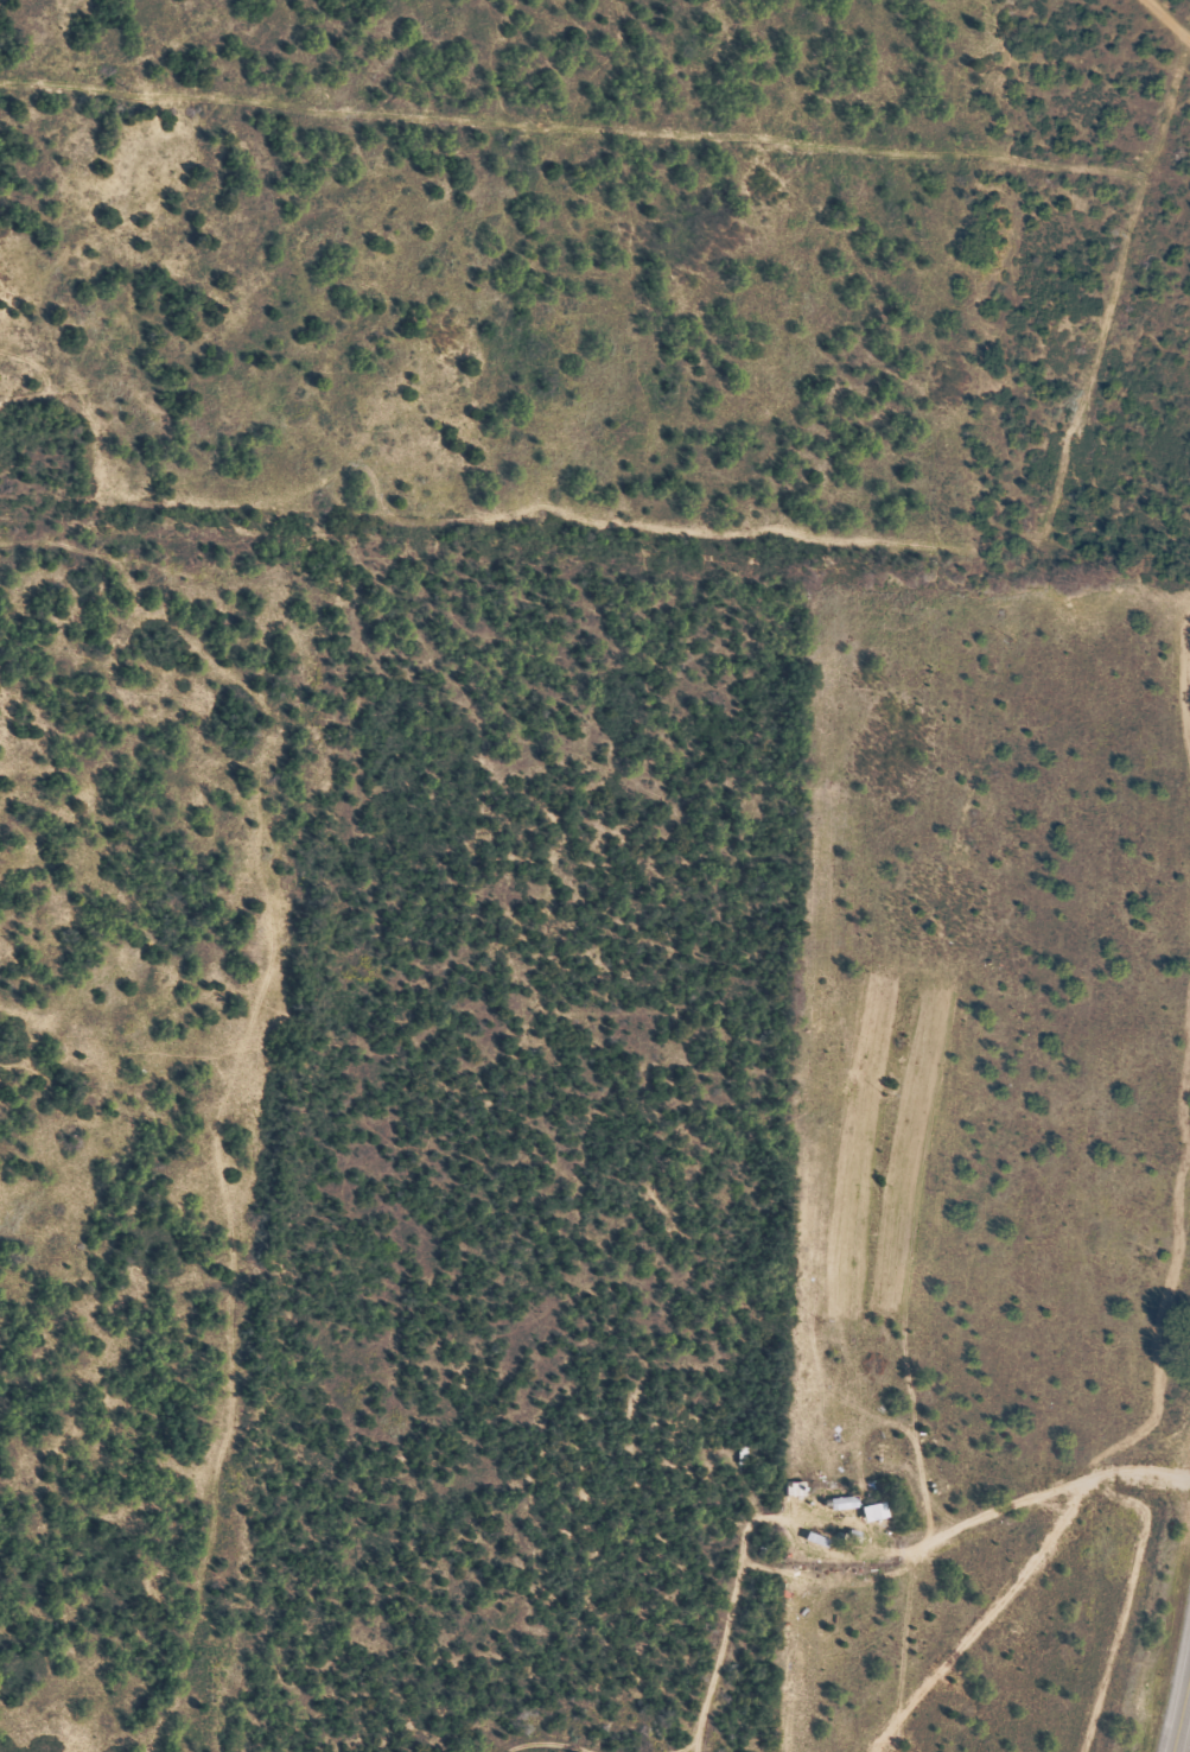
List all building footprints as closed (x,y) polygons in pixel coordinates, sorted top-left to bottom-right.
[(860,1506),(864,1521),(887,1515),(883,1500),(860,1506)]
